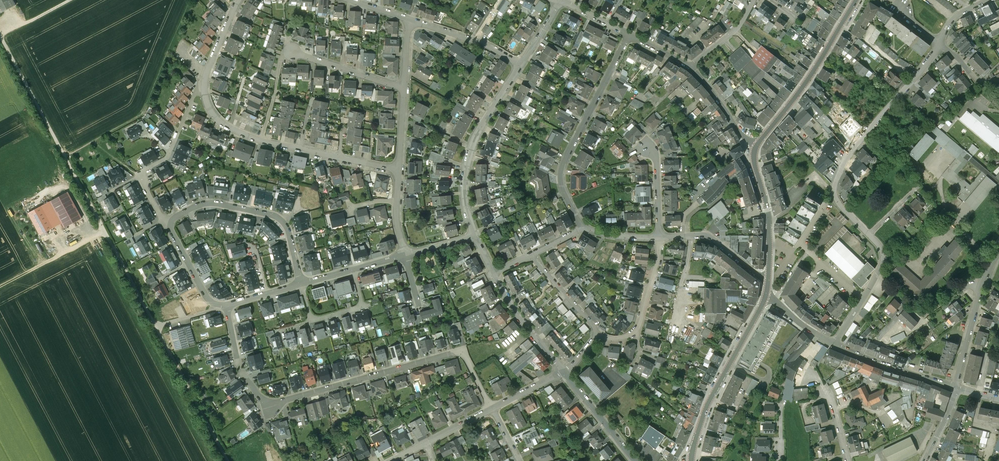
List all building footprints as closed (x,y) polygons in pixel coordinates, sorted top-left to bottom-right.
[(13,0),(0,0),(0,18),(17,9),(13,0)] [(247,2),(257,8),(260,2),(256,0),(249,0),(247,2)] [(302,2),(302,6),(307,7),(306,10),(312,10),(312,7),(312,0),(302,0),(302,2)] [(320,0),(319,0),(318,13),(327,13),(327,15),(328,9),(328,0),(320,0)] [(412,0),(401,0),(399,7),(409,10),(411,4),(412,0)] [(506,0),(502,0),(496,9),(499,11),(506,0)] [(499,11),(503,14),(508,7),(507,7),(511,0),(506,0),(499,11)] [(524,1),(522,6),(523,6),(523,5),(528,7),(527,8),(528,9),(529,9),(531,5),(532,5),(534,2),(533,2),(534,0),(524,0),(524,1)] [(733,3),(738,6),(737,7),(742,9),(747,0),(735,0),(733,3)] [(801,14),(806,8),(802,5),(805,1),(804,0),(800,0),(798,3),(799,3),(798,4),(794,9),(801,14)] [(806,9),(809,10),(815,2),(812,0),(810,0),(808,3),(809,4),(806,9)] [(835,7),(842,12),(848,3),(844,0),(839,0),(839,1),(837,4),(835,7)] [(953,13),(958,10),(945,0),(936,0),(953,13)] [(613,5),(605,1),(601,9),(608,14),(613,5)] [(247,2),(244,8),(253,14),(257,8),(247,2)] [(480,2),(476,8),(482,11),(486,5),(480,2)] [(544,5),(539,2),(534,8),(539,12),(544,5)] [(869,2),(861,16),(870,21),(871,22),(876,15),(880,8),(869,2)] [(216,4),(215,3),(215,4),(214,3),(210,7),(211,8),(209,10),(212,13),(219,20),(226,13),(216,4)] [(732,4),(729,3),(726,9),(722,14),(726,16),(730,11),(729,10),(732,4)] [(511,4),(507,11),(510,13),(515,6),(511,4)] [(758,11),(764,15),(769,8),(763,4),(758,11)] [(982,8),(986,16),(986,17),(995,12),(991,4),(982,8)] [(343,11),(343,5),(340,5),(340,7),(334,7),(334,12),(333,17),(343,17),(343,11)] [(423,16),(423,14),(425,7),(419,6),(419,8),(417,14),(423,16)] [(880,8),(876,15),(887,23),(892,17),(894,14),(881,6),(880,8)] [(830,32),(837,20),(830,15),(820,7),(817,11),(819,12),(817,14),(822,18),(819,22),(823,25),(830,32)] [(835,7),(830,15),(837,20),(842,12),(835,7)] [(250,19),(253,14),(244,8),(240,13),(243,15),(250,19)] [(431,9),(428,9),(428,8),(426,15),(425,17),(437,21),(439,13),(431,10),(431,9)] [(775,12),(769,8),(764,15),(766,16),(763,20),(764,21),(767,23),(769,21),(770,19),(775,12)] [(613,16),(620,20),(624,13),(625,11),(622,10),(621,11),(618,9),(613,16)] [(995,12),(986,17),(986,16),(977,20),(980,26),(998,16),(998,10),(995,12)] [(360,12),(349,11),(349,20),(348,25),(349,25),(359,26),(360,26),(360,19),(360,12)] [(219,20),(212,13),(206,20),(208,22),(206,24),(207,25),(213,31),(222,22),(219,20)] [(630,16),(624,13),(620,20),(625,23),(627,19),(628,20),(630,16)] [(476,15),(475,15),(472,20),(467,28),(474,32),(482,19),(476,15)] [(571,30),(575,32),(581,21),(569,15),(565,23),(572,27),(571,30)] [(970,15),(961,19),(965,27),(974,23),(970,15)] [(861,16),(856,24),(865,29),(870,21),(861,16)] [(698,17),(691,23),(695,28),(703,20),(698,17)] [(787,23),(779,17),(774,25),(773,27),(776,29),(777,27),(782,30),(787,23)] [(885,26),(897,36),(905,26),(892,17),(887,23),(885,26)] [(531,19),(526,26),(533,31),(536,26),(532,24),(534,21),(531,19)] [(814,28),(817,23),(816,21),(814,20),(808,30),(812,33),(814,28)] [(246,23),(239,21),(236,22),(232,30),(233,33),(240,36),(245,39),(246,39),(251,26),(246,23)] [(398,22),(386,21),(385,28),(388,28),(388,33),(391,34),(397,34),(398,22)] [(638,29),(646,33),(650,25),(647,24),(642,21),(638,29)] [(769,21),(767,23),(765,27),(763,31),(765,32),(772,23),(769,21)] [(990,26),(992,31),(997,29),(998,28),(998,22),(990,26)] [(691,23),(679,35),(683,39),(691,31),(691,32),(695,28),(691,23)] [(768,34),(773,27),(774,25),(772,23),(765,32),(768,34)] [(818,36),(820,37),(825,41),(830,33),(825,28),(818,23),(817,23),(814,28),(819,31),(818,34),(818,36)] [(274,24),(270,36),(280,39),(281,36),(283,30),(284,27),(282,26),(274,24)] [(590,40),(596,28),(588,24),(583,32),(578,44),(579,44),(583,37),(590,40)] [(866,30),(865,29),(856,24),(851,33),(861,39),(866,30)] [(213,31),(207,25),(202,30),(204,32),(210,38),(215,33),(213,31)] [(720,28),(718,25),(710,31),(709,30),(707,32),(707,33),(700,39),(702,42),(705,47),(708,45),(707,44),(711,42),(715,39),(715,40),(718,37),(718,36),(721,34),(722,35),(724,33),(720,28)] [(307,34),(308,29),(300,26),(299,31),(295,30),(293,38),(306,43),(307,43),(309,38),(310,35),(307,34)] [(527,40),(533,31),(526,26),(525,28),(523,31),(520,29),(517,33),(522,36),(527,40)] [(897,36),(909,46),(917,36),(905,26),(897,36)] [(796,39),(806,46),(812,37),(803,30),(800,34),(790,27),(786,33),(786,34),(795,41),(796,39)] [(596,28),(590,40),(598,44),(599,42),(603,34),(604,32),(596,28)] [(881,32),(877,28),(872,36),(869,42),(874,45),(881,32)] [(953,42),(958,46),(966,38),(962,33),(959,36),(952,29),(949,34),(955,40),(953,42)] [(575,42),(578,44),(583,32),(581,31),(575,42)] [(786,34),(786,33),(783,31),(779,37),(778,36),(776,39),(780,41),(786,34)] [(210,38),(204,32),(199,38),(202,40),(208,46),(213,41),(210,38)] [(843,32),(836,44),(846,52),(849,49),(844,46),(845,45),(846,46),(848,43),(847,42),(850,39),(847,37),(847,35),(843,32)] [(423,34),(422,33),(417,41),(418,42),(423,45),(426,41),(429,42),(431,39),(426,37),(427,36),(424,34),(423,34)] [(522,36),(517,33),(516,33),(513,38),(518,41),(522,36)] [(662,45),(666,37),(660,33),(655,42),(662,45)] [(428,43),(438,49),(441,45),(443,46),(445,43),(443,42),(443,41),(433,35),(431,39),(429,42),(428,43)] [(558,36),(556,35),(554,38),(552,38),(552,39),(552,41),(562,46),(564,44),(566,45),(568,42),(562,38),(563,38),(562,37),(559,36),(558,36)] [(618,39),(609,35),(609,36),(605,44),(603,47),(612,51),(618,39)] [(279,42),(280,39),(270,36),(266,47),(267,48),(275,50),(276,51),(277,47),(279,42)] [(930,46),(917,36),(909,46),(922,56),(930,46)] [(239,41),(229,37),(224,50),(228,51),(234,54),(235,54),(237,54),(238,50),(241,49),(243,44),(243,43),(239,41)] [(662,45),(669,48),(673,40),(669,38),(666,37),(662,45)] [(817,54),(818,52),(815,48),(818,45),(816,43),(818,40),(812,37),(806,46),(817,54)] [(824,42),(825,41),(820,37),(819,39),(818,40),(816,43),(818,45),(815,48),(818,52),(824,42)] [(309,38),(307,43),(306,43),(305,46),(313,49),(313,40),(309,38)] [(957,47),(961,51),(969,43),(970,43),(966,38),(958,46),(957,47)] [(399,40),(385,39),(384,51),(384,53),(392,53),(399,54),(399,40)] [(789,67),(754,39),(750,44),(759,50),(755,56),(748,49),(745,51),(759,67),(767,73),(774,63),(786,71),(789,67)] [(859,39),(854,44),(860,48),(864,43),(859,39)] [(894,60),(898,56),(878,39),(875,43),(894,60)] [(208,46),(202,40),(195,47),(198,50),(204,55),(210,48),(208,46)] [(325,40),(317,40),(316,51),(325,51),(325,45),(326,40),(325,40)] [(677,42),(673,40),(669,48),(690,60),(692,60),(702,52),(696,45),(692,48),(692,49),(691,50),(684,46),(685,45),(677,41),(677,42)] [(445,43),(443,46),(449,50),(452,45),(447,41),(445,43)] [(340,42),(331,42),(331,55),(341,56),(341,47),(342,42),(340,42)] [(448,52),(470,66),(476,57),(454,43),(452,45),(449,50),(448,52)] [(974,48),(969,43),(961,51),(961,52),(965,56),(966,55),(971,50),(974,48)] [(198,50),(195,47),(192,44),(190,46),(193,49),(196,52),(198,50)] [(848,54),(846,52),(836,44),(832,52),(839,58),(843,51),(843,53),(846,56),(848,54)] [(846,52),(848,54),(854,58),(856,55),(859,57),(863,53),(852,45),(849,49),(846,52)] [(547,46),(543,53),(552,58),(556,52),(552,49),(547,46)] [(554,46),(552,49),(556,52),(559,54),(561,49),(554,46)] [(634,61),(635,60),(639,51),(633,47),(627,57),(634,61)] [(741,47),(727,59),(739,72),(742,68),(750,76),(757,82),(764,77),(775,85),(783,89),(784,86),(772,77),(767,73),(759,67),(745,51),(741,47)] [(348,48),(347,48),(347,51),(346,61),(356,61),(357,55),(357,48),(348,48)] [(813,61),(816,55),(813,53),(812,54),(804,48),(800,53),(802,54),(803,54),(806,56),(813,61)] [(189,53),(194,57),(198,53),(196,52),(193,49),(189,53)] [(968,57),(971,59),(977,54),(978,53),(976,50),(973,53),(968,57)] [(635,60),(641,63),(646,54),(639,51),(635,60)] [(268,54),(262,52),(260,60),(263,61),(261,67),(265,69),(270,70),(275,57),(274,56),(268,54)] [(789,56),(799,63),(801,64),(802,63),(801,63),(806,56),(803,54),(802,54),(802,55),(798,52),(795,56),(791,53),(789,56)] [(374,53),(364,53),(363,55),(363,64),(363,66),(371,66),(372,59),(374,59),(374,53)] [(427,53),(425,58),(429,60),(431,61),(433,57),(427,53)] [(548,65),(552,58),(543,53),(539,59),(543,62),(547,65),(548,65)] [(651,61),(652,62),(655,59),(646,54),(641,63),(641,65),(646,68),(651,61)] [(857,60),(854,58),(848,54),(846,56),(845,57),(854,64),(857,60)] [(969,61),(975,68),(983,60),(977,54),(971,59),(969,61)] [(221,55),(218,63),(230,68),(234,60),(232,59),(226,57),(221,55)] [(425,58),(420,55),(415,62),(420,65),(424,68),(429,60),(425,58)] [(657,55),(655,59),(652,62),(653,63),(658,66),(663,58),(657,55)] [(802,63),(809,68),(813,61),(806,56),(801,63),(802,63)] [(945,57),(935,65),(940,71),(941,71),(944,69),(951,63),(948,60),(949,59),(949,58),(948,57),(947,56),(946,56),(945,57)] [(387,75),(397,75),(398,58),(395,58),(383,58),(383,65),(388,66),(387,75)] [(499,59),(495,66),(503,71),(507,64),(499,59)] [(910,64),(900,59),(897,63),(910,71),(913,66),(910,64)] [(989,67),(983,60),(975,68),(981,74),(982,74),(989,67)] [(651,61),(646,68),(637,78),(638,79),(639,78),(639,79),(648,69),(649,70),(648,71),(649,72),(652,68),(650,67),(653,63),(652,62),(651,61)] [(674,75),(679,68),(675,65),(675,66),(672,63),(671,64),(668,62),(661,70),(659,72),(664,75),(666,77),(667,76),(670,79),(674,75)] [(227,76),(230,68),(218,63),(215,71),(219,72),(225,75),(227,76)] [(791,69),(803,77),(807,70),(800,65),(801,64),(799,63),(795,68),(793,66),(791,69)] [(854,70),(855,70),(861,75),(863,76),(869,81),(875,75),(860,63),(854,70)] [(534,64),(529,72),(538,77),(542,69),(537,66),(534,64)] [(415,74),(427,81),(432,72),(424,68),(420,65),(415,74)] [(498,78),(503,71),(495,66),(494,65),(490,72),(489,72),(492,74),(498,78)] [(309,66),(297,66),(297,68),(296,75),(303,75),(303,79),(308,79),(309,71),(309,66)] [(583,76),(596,82),(600,74),(596,71),(588,67),(583,76)] [(659,72),(661,70),(658,67),(652,74),(655,76),(659,72)] [(683,82),(691,75),(685,71),(680,67),(679,68),(674,75),(677,76),(680,78),(679,79),(683,82)] [(784,86),(792,92),(803,77),(791,69),(789,67),(786,71),(783,74),(790,79),(787,83),(774,74),(772,77),(784,86)] [(952,71),(945,76),(946,76),(946,78),(947,80),(949,80),(950,81),(954,78),(959,74),(960,73),(956,67),(952,71)] [(991,70),(989,67),(982,74),(984,77),(991,70)] [(832,74),(823,68),(817,77),(826,83),(832,74)] [(945,76),(952,71),(950,68),(946,71),(943,74),(945,76)] [(183,74),(185,76),(190,81),(194,77),(187,70),(183,74)] [(855,70),(849,80),(847,79),(842,86),(835,82),(833,86),(848,96),(859,79),(867,85),(869,82),(861,76),(861,75),(855,70)] [(323,81),(324,71),(315,71),(314,80),(314,84),(318,84),(322,84),(323,84),(323,81)] [(535,83),(538,77),(529,72),(526,79),(530,81),(535,83)] [(725,79),(727,81),(729,79),(727,77),(730,75),(727,72),(725,74),(724,73),(722,75),(725,79)] [(885,79),(895,88),(901,81),(891,72),(885,79)] [(923,79),(924,79),(932,87),(936,83),(933,80),(932,79),(932,78),(928,74),(923,79)] [(675,80),(677,76),(674,75),(670,79),(663,85),(665,87),(667,85),(668,86),(675,80)] [(691,93),(700,85),(691,75),(683,82),(679,85),(688,95),(691,93)] [(971,85),(962,75),(961,76),(956,80),(957,80),(959,84),(955,87),(961,93),(971,85)] [(190,81),(185,76),(181,81),(183,83),(189,89),(194,84),(190,81)] [(339,77),(330,76),(329,84),(329,88),(339,89),(339,82),(339,77)] [(254,82),(265,87),(267,82),(266,82),(257,78),(255,77),(253,82),(254,82)] [(486,78),(483,83),(491,88),(495,83),(489,79),(487,77),(486,78)] [(224,92),(227,83),(226,82),(217,78),(213,87),(224,92)] [(712,85),(716,90),(722,85),(727,81),(725,79),(720,83),(718,80),(712,85)] [(932,88),(932,87),(924,79),(919,84),(923,88),(923,87),(925,89),(928,92),(928,91),(932,88)] [(585,84),(577,80),(575,85),(580,88),(577,94),(583,97),(587,100),(593,88),(585,84)] [(356,82),(345,81),(345,95),(355,95),(355,89),(356,82)] [(433,81),(430,87),(435,90),(439,85),(433,81)] [(624,86),(615,81),(610,91),(617,95),(619,96),(622,91),(625,93),(627,88),(623,86),(624,86)] [(763,99),(759,96),(745,81),(736,90),(745,101),(748,98),(756,106),(763,99)] [(817,95),(818,97),(819,95),(823,88),(815,81),(810,89),(817,95)] [(264,93),(266,88),(265,87),(254,82),(251,87),(253,88),(252,91),(253,92),(252,95),(250,94),(248,99),(249,99),(260,105),(262,100),(261,99),(262,96),(261,95),(262,92),(264,93)] [(189,89),(183,83),(178,88),(180,90),(186,96),(191,91),(189,89)] [(487,95),(491,88),(483,83),(481,86),(482,86),(480,90),(481,91),(487,95)] [(522,84),(518,91),(526,95),(529,89),(530,89),(526,87),(522,84)] [(372,90),(372,86),(362,85),(361,90),(361,96),(365,96),(365,95),(371,95),(372,95),(372,90)] [(702,100),(709,95),(700,85),(691,93),(697,100),(700,98),(702,100)] [(723,87),(722,85),(716,90),(720,95),(726,90),(723,87)] [(777,97),(778,95),(770,87),(768,89),(766,86),(764,88),(760,85),(759,85),(772,98),(776,96),(777,97)] [(778,95),(785,101),(792,92),(784,86),(783,89),(778,95)] [(817,95),(810,89),(806,95),(813,101),(815,99),(814,98),(817,95)] [(186,96),(180,90),(175,95),(177,97),(183,104),(188,98),(186,96)] [(379,91),(378,91),(378,99),(384,99),(383,107),(395,107),(395,101),(392,100),(393,92),(379,91)] [(529,97),(526,95),(518,91),(514,98),(523,103),(525,104),(529,97)] [(653,95),(648,91),(644,95),(648,100),(653,95)] [(930,98),(927,96),(923,92),(920,95),(927,101),(930,98)] [(474,93),(469,100),(480,107),(484,100),(478,96),(474,93)] [(738,104),(735,99),(731,93),(730,94),(726,98),(729,103),(732,101),(735,106),(738,104)] [(769,105),(776,113),(780,107),(774,101),(770,97),(767,99),(764,95),(763,96),(761,94),(759,96),(763,99),(769,105)] [(924,100),(917,94),(911,101),(918,107),(924,100)] [(707,106),(713,101),(709,95),(702,100),(707,106)] [(785,101),(778,95),(777,97),(774,101),(780,107),(785,101)] [(813,101),(806,95),(799,103),(803,107),(806,110),(811,105),(819,114),(822,111),(819,108),(813,101)] [(820,96),(819,95),(818,97),(825,104),(827,102),(821,96),(820,96)] [(229,99),(220,96),(216,104),(228,109),(231,102),(231,100),(229,99)] [(183,104),(177,97),(172,102),(174,104),(180,111),(185,105),(183,104)] [(573,112),(579,115),(584,105),(570,97),(568,102),(572,105),(570,110),(569,111),(573,112)] [(600,109),(609,114),(613,107),(617,109),(619,103),(614,100),(607,97),(600,109)] [(670,101),(675,107),(680,103),(674,97),(670,101)] [(738,104),(742,110),(747,116),(746,117),(749,118),(750,115),(738,97),(735,99),(738,104)] [(832,97),(827,102),(825,104),(848,128),(856,121),(832,97)] [(259,110),(261,105),(260,105),(249,99),(246,104),(248,105),(247,108),(247,109),(246,112),(244,111),(242,116),(255,122),(257,117),(255,116),(257,113),(256,113),(257,109),(259,110)] [(634,99),(629,104),(639,109),(644,104),(634,99)] [(822,106),(815,99),(813,101),(819,108),(822,106)] [(295,103),(282,100),(282,103),(280,103),(280,106),(281,106),(294,109),(295,103)] [(328,103),(314,100),(313,107),(314,108),(326,110),(327,103),(328,104),(328,103)] [(475,113),(480,107),(469,100),(465,107),(469,109),(475,113)] [(714,112),(719,108),(713,101),(707,106),(709,108),(711,111),(712,110),(714,112)] [(469,109),(465,107),(458,102),(456,105),(464,110),(468,112),(469,109)] [(525,111),(510,102),(504,112),(511,116),(515,118),(518,112),(523,115),(525,111)] [(422,117),(423,118),(428,107),(418,103),(413,113),(415,114),(422,117)] [(525,104),(523,103),(521,105),(532,111),(533,108),(525,104)] [(180,111),(174,104),(169,110),(171,112),(177,118),(182,113),(180,111)] [(463,113),(464,110),(456,105),(450,115),(454,117),(458,111),(463,113)] [(764,112),(771,118),(776,113),(769,105),(768,106),(769,106),(764,112)] [(280,112),(292,114),(293,115),(294,109),(281,106),(280,112)] [(692,112),(696,116),(701,112),(697,107),(692,112)] [(806,110),(803,107),(793,119),(798,124),(809,136),(812,140),(817,135),(811,128),(814,125),(810,120),(813,117),(806,110)] [(313,115),(325,117),(326,110),(314,108),(312,114),(313,115)] [(712,121),(722,112),(719,108),(714,112),(715,114),(710,119),(712,121)] [(960,118),(998,151),(998,126),(984,113),(981,116),(974,110),(972,113),(968,109),(960,118)] [(745,120),(746,117),(747,116),(742,110),(740,113),(741,114),(736,119),(743,126),(745,120)] [(363,113),(350,111),(348,118),(349,119),(361,121),(362,121),(363,113)] [(833,123),(822,111),(819,114),(814,118),(825,130),(828,128),(833,123)] [(166,117),(174,125),(180,120),(177,118),(171,112),(166,117)] [(290,120),(291,120),(292,114),(280,112),(278,118),(290,120)] [(563,115),(558,112),(555,117),(566,123),(563,128),(570,132),(576,121),(569,117),(563,115)] [(692,112),(686,118),(690,122),(696,117),(696,116),(692,112)] [(714,131),(718,128),(728,123),(726,118),(722,112),(712,121),(706,126),(708,128),(707,129),(709,131),(713,129),(714,131)] [(771,118),(764,112),(761,115),(758,118),(757,120),(764,127),(771,118)] [(380,128),(394,129),(395,120),(392,120),(392,113),(384,113),(380,113),(379,124),(380,124),(380,128)] [(205,118),(196,114),(190,127),(199,131),(202,124),(205,118)] [(422,117),(415,114),(413,119),(419,122),(420,123),(422,117)] [(460,120),(459,120),(469,126),(473,119),(464,114),(461,120),(460,120)] [(653,114),(645,122),(652,129),(660,121),(653,114)] [(313,122),(325,124),(326,117),(325,117),(313,115),(311,121),(313,122)] [(784,121),(793,131),(796,134),(800,131),(796,126),(798,124),(793,119),(789,115),(788,117),(784,121)] [(256,123),(255,122),(242,116),(240,121),(242,122),(240,127),(244,129),(246,124),(253,128),(251,132),(256,134),(259,127),(255,125),(256,123)] [(275,117),(274,123),(288,126),(290,120),(278,118),(275,117)] [(500,117),(497,122),(506,126),(508,127),(511,122),(510,122),(505,119),(500,117)] [(745,120),(743,126),(753,129),(756,120),(749,118),(746,117),(745,120)] [(162,123),(163,123),(168,128),(170,125),(163,119),(161,122),(162,123)] [(349,127),(359,129),(361,121),(349,119),(348,126),(349,127)] [(590,128),(602,134),(606,125),(605,124),(595,119),(590,128)] [(441,133),(442,133),(447,122),(442,120),(437,131),(441,133)] [(461,139),(469,126),(459,120),(452,133),(461,139)] [(137,126),(138,125),(141,131),(146,128),(142,121),(136,124),(137,126)] [(627,128),(630,131),(635,126),(638,130),(640,127),(638,125),(634,121),(627,128)] [(779,127),(785,134),(788,136),(793,131),(784,121),(779,127)] [(313,129),(325,131),(326,125),(325,124),(313,122),(311,129),(313,129)] [(503,131),(506,126),(497,122),(494,127),(499,130),(503,132),(503,131)] [(657,129),(658,132),(663,130),(663,129),(664,128),(663,127),(666,124),(665,123),(664,122),(657,129)] [(168,137),(173,132),(168,128),(163,123),(162,123),(158,128),(160,130),(168,137)] [(287,131),(288,126),(274,123),(272,130),(271,134),(272,134),(282,136),(283,130),(287,131)] [(205,125),(202,124),(199,131),(198,135),(208,139),(211,132),(212,128),(210,128),(209,128),(209,129),(204,128),(205,126),(205,125)] [(412,134),(422,137),(425,129),(425,128),(418,125),(415,124),(412,134)] [(996,177),(972,157),(979,148),(973,143),(965,151),(934,124),(909,153),(917,161),(935,140),(956,159),(942,175),(962,192),(958,197),(975,211),(990,193),(993,196),(998,189),(998,173),(996,177)] [(141,131),(138,125),(137,126),(128,131),(127,132),(131,138),(132,138),(138,135),(142,133),(141,131)] [(635,126),(630,131),(637,139),(642,133),(638,130),(635,126)] [(659,142),(660,145),(674,139),(668,126),(664,128),(663,129),(663,130),(658,132),(657,133),(660,141),(659,142)] [(359,137),(360,129),(359,129),(349,127),(347,134),(348,135),(359,137)] [(774,133),(780,140),(785,134),(779,127),(774,133)] [(731,128),(722,133),(726,138),(727,140),(729,139),(729,138),(735,135),(731,128)] [(317,137),(325,138),(326,132),(325,131),(313,129),(310,142),(315,143),(317,137)] [(159,139),(165,144),(170,139),(168,137),(160,130),(155,135),(159,139)] [(298,133),(287,131),(283,130),(282,136),(288,137),(288,138),(294,139),(297,140),(298,133)] [(546,142),(558,148),(563,137),(561,136),(562,134),(559,133),(553,130),(546,142)] [(716,133),(714,131),(705,138),(709,143),(711,141),(722,133),(720,130),(716,133)] [(632,144),(637,139),(630,131),(624,136),(630,142),(632,144)] [(213,133),(211,132),(208,139),(207,142),(216,146),(217,146),(221,136),(219,135),(218,135),(217,137),(213,135),(214,133),(213,133)] [(159,139),(155,135),(153,133),(151,135),(157,141),(159,139)] [(490,133),(488,140),(496,143),(499,136),(497,135),(490,133)] [(583,143),(593,148),(597,139),(593,137),(593,136),(587,133),(583,143)] [(722,133),(711,141),(714,146),(718,144),(726,138),(722,133)] [(769,139),(776,146),(780,150),(782,148),(779,145),(783,142),(780,140),(774,133),(769,139)] [(225,150),(226,147),(223,145),(227,138),(227,136),(222,134),(221,136),(217,146),(225,150)] [(354,144),(360,145),(361,138),(359,137),(348,135),(346,142),(354,144)] [(729,138),(729,139),(730,142),(732,145),(739,142),(736,135),(735,135),(729,138)] [(809,136),(803,142),(808,146),(814,141),(812,140),(809,136)] [(317,137),(315,143),(338,147),(338,141),(325,138),(317,137)] [(377,156),(387,156),(387,146),(392,147),(393,138),(384,138),(379,137),(378,138),(378,143),(380,143),(379,149),(378,149),(377,156)] [(678,149),(674,139),(660,145),(664,154),(672,151),(678,149)] [(761,156),(771,152),(772,152),(772,151),(776,146),(769,139),(763,146),(761,151),(761,156)] [(842,148),(834,139),(831,142),(831,141),(824,147),(825,147),(822,150),(825,153),(830,159),(842,148)] [(488,140),(485,147),(494,150),(497,143),(496,143),(488,140)] [(410,152),(420,154),(422,146),(422,144),(418,143),(416,143),(416,142),(414,141),(413,142),(412,142),(410,152)] [(442,148),(446,149),(454,152),(458,144),(449,141),(447,147),(443,145),(442,148)] [(611,148),(619,156),(626,149),(618,141),(611,148)] [(233,156),(240,159),(245,145),(238,142),(233,156)] [(803,142),(798,147),(807,158),(809,156),(808,154),(809,153),(806,149),(808,147),(808,146),(803,142)] [(179,144),(175,152),(187,157),(191,150),(189,149),(189,148),(187,147),(179,144)] [(360,145),(354,144),(353,150),(369,153),(370,147),(360,145)] [(253,148),(245,145),(240,159),(248,161),(253,148)] [(741,145),(730,151),(735,158),(734,158),(733,159),(735,160),(739,157),(744,153),(741,145)] [(492,156),(494,150),(485,147),(484,150),(482,150),(480,154),(484,156),(484,154),(489,156),(492,157),(492,156)] [(541,164),(550,168),(556,156),(550,153),(551,151),(543,147),(539,155),(544,158),(541,164)] [(265,165),(269,166),(271,158),(272,152),(272,151),(260,149),(259,152),(257,161),(257,163),(261,164),(261,165),(262,166),(263,166),(265,165)] [(452,159),(454,152),(446,149),(445,153),(443,152),(442,155),(430,151),(428,160),(434,161),(441,162),(443,162),(445,156),(452,159)] [(867,153),(863,149),(856,156),(859,159),(866,166),(868,164),(868,163),(872,159),(868,154),(867,153)] [(144,163),(145,165),(146,165),(157,158),(153,151),(152,151),(144,156),(141,157),(144,163)] [(577,165),(584,169),(585,169),(589,161),(589,162),(592,157),(582,151),(578,158),(577,158),(574,163),(577,165)] [(184,165),(187,157),(175,152),(172,160),(180,164),(184,165)] [(771,152),(761,156),(763,162),(773,159),(771,152)] [(871,152),(868,154),(872,159),(874,161),(877,159),(871,152)] [(284,154),(278,153),(275,165),(279,165),(280,167),(283,166),(285,166),(286,161),(287,156),(284,156),(284,154)] [(834,163),(830,159),(825,153),(819,159),(820,160),(814,166),(823,175),(829,170),(826,167),(827,166),(829,167),(834,163)] [(635,162),(636,160),(637,159),(634,155),(628,160),(630,163),(635,162)] [(298,169),(300,157),(294,156),(292,163),(291,168),(298,169)] [(300,157),(298,169),(303,170),(304,175),(309,173),(308,166),(305,166),(306,159),(300,157)] [(735,160),(727,166),(731,172),(726,175),(727,177),(737,170),(739,174),(747,168),(739,157),(735,160)] [(866,166),(859,159),(857,161),(856,160),(853,163),(854,164),(850,168),(854,172),(858,177),(858,176),(868,168),(866,166)] [(672,160),(664,161),(664,170),(666,170),(672,169),(678,169),(678,160),(672,160)] [(414,163),(409,163),(408,173),(415,174),(415,172),(420,172),(421,162),(414,161),(414,163)] [(711,163),(700,171),(706,179),(711,175),(712,176),(715,173),(714,173),(717,171),(711,163)] [(173,175),(167,165),(166,164),(157,169),(156,170),(162,181),(173,175)] [(323,167),(323,165),(320,166),(319,164),(314,166),(317,179),(322,178),(322,180),(326,179),(326,176),(323,167)] [(476,164),(476,174),(484,174),(484,169),(485,169),(485,164),(476,164)] [(764,175),(774,172),(772,164),(762,167),(763,171),(762,171),(763,175),(764,175)] [(440,166),(436,165),(435,174),(439,174),(449,176),(450,167),(440,166)] [(635,167),(635,173),(647,173),(646,165),(640,165),(635,165),(635,167)] [(717,174),(719,177),(721,180),(726,175),(731,172),(727,166),(717,174)] [(119,168),(119,167),(108,173),(109,174),(112,179),(114,184),(117,182),(117,183),(122,180),(125,178),(123,175),(119,168)] [(540,167),(538,171),(547,175),(549,172),(540,167)] [(335,168),(330,169),(331,173),(334,182),(338,181),(338,183),(342,182),(341,178),(339,168),(335,169),(335,168)] [(739,179),(749,176),(747,168),(739,174),(737,176),(739,179)] [(351,177),(350,176),(349,171),(342,169),(344,177),(344,178),(349,176),(349,178),(351,177)] [(105,173),(103,170),(98,173),(100,177),(94,181),(100,192),(101,192),(106,189),(109,187),(105,180),(102,174),(105,173)] [(536,186),(537,198),(550,195),(547,175),(538,171),(536,170),(530,179),(536,182),(537,186),(536,186)] [(710,188),(701,197),(705,202),(708,205),(717,198),(732,182),(737,176),(739,174),(737,170),(727,177),(726,175),(721,180),(719,177),(710,188)] [(775,187),(780,183),(778,180),(777,175),(775,175),(774,172),(764,175),(767,183),(766,183),(767,187),(768,186),(769,191),(775,190),(776,189),(775,187)] [(858,177),(854,172),(851,175),(856,179),(857,181),(860,178),(858,176),(858,177)] [(351,177),(353,186),(358,185),(359,188),(365,186),(363,179),(362,179),(361,177),(362,177),(361,173),(350,176),(351,177)] [(848,176),(847,175),(844,178),(846,180),(840,185),(844,189),(846,191),(854,184),(853,182),(851,181),(852,181),(850,179),(851,179),(848,176)] [(388,179),(377,176),(374,190),(385,192),(388,179)] [(571,189),(584,189),(585,177),(585,176),(579,176),(571,176),(571,189)] [(744,196),(755,193),(749,176),(739,179),(744,196)] [(214,187),(213,194),(221,195),(224,195),(225,194),(227,194),(228,192),(228,186),(229,184),(225,183),(225,181),(218,180),(218,183),(214,183),(214,187)] [(194,184),(197,196),(205,194),(205,192),(202,183),(202,182),(194,184)] [(775,190),(769,191),(772,202),(774,201),(782,196),(783,195),(781,192),(782,191),(780,183),(775,187),(776,189),(775,190)] [(127,189),(131,196),(140,191),(136,184),(132,186),(127,189)] [(197,196),(194,184),(187,186),(188,189),(190,196),(190,198),(197,196)] [(213,194),(214,187),(209,186),(207,186),(208,191),(208,194),(221,196),(221,195),(213,194)] [(241,200),(243,187),(236,186),(235,192),(233,199),(241,200)] [(243,187),(241,200),(248,202),(249,194),(250,189),(243,187)] [(637,188),(636,189),(636,200),(639,201),(640,201),(647,201),(648,201),(649,199),(649,192),(648,191),(648,189),(645,189),(644,189),(642,187),(638,187),(637,188)] [(475,190),(476,197),(485,195),(486,195),(484,188),(475,190)] [(849,194),(846,191),(844,189),(842,191),(843,192),(840,194),(846,200),(848,197),(847,196),(849,194)] [(179,206),(186,202),(184,199),(181,194),(179,190),(172,194),(174,198),(179,206)] [(145,198),(140,191),(131,196),(132,198),(132,199),(134,203),(135,203),(142,200),(145,198)] [(262,204),(264,194),(264,193),(263,192),(259,191),(259,192),(257,191),(256,196),(254,203),(262,204)] [(665,191),(665,201),(676,201),(676,191),(673,191),(667,191),(665,191)] [(62,223),(64,228),(82,218),(68,192),(50,201),(62,223)] [(276,207),(283,209),(287,193),(279,192),(278,199),(276,207)] [(294,195),(287,193),(283,209),(291,211),(293,199),(294,195)] [(755,193),(744,196),(736,199),(738,204),(739,203),(741,209),(758,203),(755,193)] [(104,200),(107,198),(105,194),(103,196),(97,199),(99,203),(104,200)] [(264,194),(262,204),(270,206),(271,201),(272,196),(270,195),(266,194),(266,195),(264,194)] [(168,199),(166,195),(165,195),(159,199),(158,199),(161,204),(164,211),(172,207),(168,199)] [(439,196),(432,197),(433,206),(451,204),(450,195),(439,196)] [(487,203),(485,195),(476,197),(478,205),(487,203)] [(107,198),(104,200),(110,212),(119,207),(119,206),(113,196),(107,198)] [(730,196),(724,201),(728,206),(734,200),(730,196)] [(774,201),(772,202),(771,202),(774,213),(776,216),(785,210),(786,209),(782,196),(774,201)] [(923,196),(920,199),(925,204),(925,205),(927,207),(931,204),(923,196)] [(340,200),(340,197),(339,198),(328,200),(330,209),(333,208),(334,209),(336,209),(337,207),(342,206),(340,200)] [(406,198),(406,208),(416,207),(415,197),(409,198),(406,198)] [(705,202),(701,197),(696,201),(700,205),(705,202)] [(920,199),(918,197),(910,205),(920,215),(923,212),(920,209),(925,205),(925,204),(920,199)] [(819,205),(809,198),(784,237),(795,244),(819,205)] [(40,235),(62,223),(50,201),(28,213),(40,235)] [(676,210),(676,201),(665,201),(665,211),(667,211),(673,210),(676,210)] [(720,201),(707,212),(713,220),(717,217),(720,220),(723,217),(730,212),(720,201)] [(137,210),(142,207),(141,204),(137,206),(133,208),(135,212),(137,210)] [(582,211),(585,217),(598,210),(594,204),(590,207),(582,211)] [(137,210),(141,217),(151,212),(147,205),(142,207),(137,210)] [(384,207),(374,209),(375,216),(377,222),(387,219),(384,207)] [(643,213),(635,214),(636,226),(650,226),(650,207),(647,207),(643,207),(643,208),(643,213)] [(478,213),(481,219),(489,215),(486,208),(478,213)] [(793,208),(789,213),(793,217),(798,212),(793,208)] [(904,208),(899,213),(908,221),(913,216),(909,212),(904,208)] [(369,220),(369,218),(367,211),(366,209),(357,211),(359,223),(365,221),(369,220)] [(447,211),(443,212),(442,210),(437,211),(436,211),(438,224),(442,223),(447,222),(446,219),(454,218),(453,210),(447,211)] [(155,219),(151,212),(141,217),(144,224),(145,224),(150,221),(155,219)] [(212,212),(203,213),(205,226),(208,225),(208,228),(212,227),(213,220),(216,221),(217,219),(217,217),(214,217),(215,212),(212,212)] [(228,214),(221,212),(220,219),(218,225),(219,225),(225,226),(228,214)] [(562,220),(566,228),(573,224),(566,212),(559,216),(562,220)] [(611,226),(615,225),(615,218),(617,218),(617,220),(621,220),(620,212),(614,212),(614,215),(606,215),(606,218),(604,218),(604,222),(606,222),(606,226),(610,227),(611,226)] [(198,227),(205,226),(203,213),(196,214),(197,221),(198,227)] [(343,213),(330,216),(332,227),(346,224),(345,219),(343,213)] [(848,221),(840,213),(836,217),(844,225),(848,221)] [(903,226),(908,221),(899,213),(894,218),(899,223),(903,226)] [(233,223),(234,215),(228,214),(225,226),(232,228),(233,223)] [(293,218),(295,225),(306,222),(308,221),(307,214),(300,216),(293,218)] [(490,214),(489,215),(481,219),(484,226),(492,222),(490,218),(491,218),(490,214)] [(627,226),(636,226),(635,214),(630,214),(630,216),(627,216),(627,220),(627,226)] [(835,217),(830,214),(824,220),(827,222),(829,224),(835,217)] [(245,231),(247,218),(241,216),(239,223),(238,229),(245,231)] [(131,228),(124,217),(119,220),(117,217),(109,221),(111,224),(115,222),(121,233),(124,232),(129,229),(131,228)] [(345,219),(346,224),(348,223),(348,226),(356,224),(354,217),(345,219)] [(720,220),(716,223),(715,224),(717,227),(723,224),(727,222),(723,217),(720,220)] [(247,218),(245,231),(251,232),(252,232),(253,226),(254,219),(247,218)] [(754,221),(755,228),(763,228),(763,218),(758,219),(754,221)] [(566,228),(562,220),(558,222),(558,221),(555,222),(556,226),(559,232),(566,228)] [(179,226),(183,235),(192,230),(190,226),(187,221),(179,226)] [(259,231),(265,236),(274,226),(272,224),(263,221),(261,226),(259,231)] [(308,228),(306,222),(295,225),(297,231),(303,230),(308,228)] [(819,239),(831,226),(829,224),(827,222),(815,235),(819,239)] [(775,224),(775,232),(784,233),(784,229),(787,229),(789,227),(784,226),(784,223),(776,223),(775,224)] [(903,226),(899,223),(897,225),(904,231),(906,229),(903,226)] [(924,231),(928,228),(923,223),(919,226),(924,231)] [(453,234),(458,233),(455,224),(452,225),(451,224),(445,226),(446,232),(448,231),(449,236),(454,235),(453,234)] [(542,226),(548,237),(554,234),(550,226),(547,228),(545,224),(542,226)] [(278,229),(274,226),(265,236),(268,239),(268,241),(269,241),(274,239),(279,237),(278,229)] [(487,231),(492,241),(501,236),(496,226),(487,231)] [(548,237),(542,226),(539,227),(541,231),(537,233),(541,240),(548,237)] [(848,230),(843,226),(821,249),(825,253),(848,230)] [(151,232),(155,239),(164,235),(162,232),(160,227),(157,228),(151,232)] [(129,229),(124,232),(128,239),(132,237),(133,236),(129,229)] [(848,230),(825,253),(852,279),(868,262),(860,254),(866,248),(861,244),(863,242),(854,233),(852,235),(848,230)] [(298,237),(300,244),(312,241),(310,234),(301,236),(298,237)] [(526,238),(530,246),(536,243),(532,235),(531,236),(529,234),(525,236),(526,238)] [(165,238),(164,235),(155,239),(159,247),(160,247),(166,243),(168,242),(166,238),(165,238)] [(584,248),(589,239),(582,235),(577,243),(584,247),(584,248)] [(738,241),(753,242),(754,236),(730,236),(730,241),(730,247),(737,253),(738,241)] [(750,248),(753,248),(762,248),(763,236),(754,236),(753,242),(753,243),(750,242),(750,248)] [(132,237),(128,239),(125,241),(128,246),(135,243),(132,237)] [(530,246),(526,238),(520,241),(524,249),(530,246)] [(151,250),(145,239),(137,243),(143,254),(151,250)] [(395,247),(393,239),(379,243),(381,251),(392,248),(395,247)] [(597,244),(589,239),(584,248),(587,250),(585,253),(587,256),(591,252),(592,253),(592,252),(597,244)] [(570,240),(557,246),(558,250),(572,243),(570,240)] [(964,247),(955,240),(948,248),(945,245),(939,252),(944,256),(921,282),(899,262),(896,266),(897,267),(892,272),(915,293),(914,294),(920,300),(941,277),(942,277),(947,271),(950,269),(948,268),(954,262),(953,261),(959,255),(958,254),(964,247)] [(313,248),(312,241),(300,244),(301,251),(305,250),(313,248)] [(510,242),(498,248),(501,254),(506,252),(509,258),(515,254),(511,248),(513,246),(512,244),(511,241),(510,242)] [(192,251),(196,249),(195,247),(198,246),(196,242),(189,246),(192,253),(193,252),(192,251)] [(273,253),(285,251),(283,244),(279,245),(272,247),(273,253)] [(192,253),(194,258),(206,251),(203,245),(196,249),(192,251),(193,252),(192,253)] [(234,258),(246,254),(243,245),(236,247),(231,248),(231,249),(234,258)] [(358,246),(362,259),(368,257),(365,245),(358,246)] [(469,245),(461,249),(464,255),(472,251),(469,245)] [(619,247),(615,245),(610,258),(613,260),(615,257),(618,258),(619,259),(621,254),(622,249),(619,248),(619,247)] [(675,246),(673,246),(668,249),(672,253),(674,252),(676,254),(682,254),(683,247),(681,246),(681,245),(679,246),(677,246),(676,245),(675,246)] [(712,259),(719,250),(716,248),(715,248),(714,247),(713,248),(707,245),(707,246),(704,245),(703,245),(702,245),(701,245),(695,245),(693,257),(698,257),(699,255),(707,258),(709,256),(712,259)] [(362,259),(358,246),(351,248),(353,253),(355,261),(362,259)] [(345,247),(337,249),(342,265),(349,262),(345,249),(345,247)] [(163,252),(167,260),(175,256),(171,248),(166,250),(163,252)] [(752,257),(757,258),(764,258),(764,251),(762,251),(762,248),(753,248),(752,257)] [(334,267),(342,265),(337,249),(330,251),(331,253),(334,267)] [(635,256),(647,257),(648,250),(642,250),(636,249),(635,256)] [(726,270),(733,261),(719,250),(712,259),(726,270)] [(209,258),(206,251),(194,258),(196,261),(197,261),(198,261),(199,263),(205,260),(209,258)] [(285,251),(273,253),(275,260),(281,259),(287,257),(285,251)] [(545,257),(549,263),(556,258),(552,252),(547,255),(545,257)] [(750,256),(745,252),(741,256),(746,260),(750,256)] [(303,256),(305,263),(318,260),(316,253),(315,254),(306,256),(303,256)] [(179,263),(175,256),(167,260),(171,268),(176,265),(179,263)] [(467,261),(471,259),(470,256),(464,259),(458,262),(459,265),(467,261)] [(647,257),(635,256),(635,263),(642,263),(647,264),(647,257)] [(470,268),(471,268),(479,264),(475,257),(471,259),(467,261),(469,265),(468,265),(470,268)] [(560,264),(556,258),(549,263),(553,269),(555,267),(560,264)] [(763,269),(764,258),(757,258),(756,262),(753,261),(753,267),(756,267),(756,268),(763,269)] [(251,259),(239,263),(241,270),(247,268),(254,267),(251,259)] [(211,271),(205,260),(199,263),(198,261),(197,261),(199,266),(204,275),(211,271)] [(320,268),(318,260),(305,263),(307,271),(308,271),(311,271),(320,268)] [(710,261),(706,266),(711,270),(715,265),(710,261)] [(733,261),(726,270),(749,288),(748,295),(758,297),(760,282),(733,261)] [(868,262),(852,279),(861,288),(869,280),(867,277),(875,268),(868,262)] [(153,264),(152,263),(143,268),(148,279),(149,279),(153,276),(158,274),(153,264)] [(279,273),(290,270),(288,263),(282,265),(277,266),(279,273)] [(482,271),(479,264),(471,268),(473,271),(472,272),(473,275),(482,271)] [(668,264),(666,264),(665,264),(665,266),(666,267),(665,269),(665,268),(664,269),(663,272),(663,273),(673,275),(674,275),(675,271),(676,270),(677,268),(676,267),(668,264)] [(397,266),(391,267),(394,278),(400,276),(397,266)] [(388,280),(394,278),(391,267),(385,269),(386,274),(388,280)] [(795,310),(802,303),(803,302),(796,294),(809,273),(799,267),(781,294),(788,301),(787,302),(795,310)] [(557,278),(559,281),(567,275),(565,272),(566,271),(564,268),(563,269),(562,269),(554,275),(557,278)] [(530,274),(535,280),(540,275),(535,269),(530,274)] [(635,270),(631,269),(629,279),(642,282),(644,273),(635,270)] [(290,270),(279,273),(280,279),(281,280),(285,278),(290,277),(291,275),(290,270)] [(174,277),(177,284),(187,278),(184,271),(179,274),(173,277),(174,277)] [(379,271),(373,273),(375,283),(382,281),(380,276),(379,271)] [(245,276),(247,283),(257,280),(256,277),(255,273),(251,274),(245,275),(245,276)] [(373,273),(366,274),(369,285),(375,283),(373,273)] [(504,276),(506,281),(513,277),(511,273),(504,276)] [(363,286),(369,285),(366,274),(360,276),(362,283),(363,286)] [(572,281),(567,275),(559,281),(564,287),(572,281)] [(148,285),(149,285),(156,281),(153,276),(149,279),(148,279),(145,280),(148,285)] [(516,282),(513,277),(506,281),(508,286),(516,282)] [(743,301),(745,295),(741,294),(742,290),(738,290),(738,286),(734,282),(729,282),(729,278),(721,277),(720,289),(705,288),(704,288),(704,299),(704,312),(716,313),(726,313),(726,302),(740,302),(746,303),(746,302),(743,301)] [(832,284),(820,277),(816,281),(821,287),(809,299),(812,303),(832,284)] [(191,286),(187,278),(177,284),(181,291),(186,288),(191,286)] [(671,290),(673,281),(660,278),(658,287),(671,290)] [(348,279),(342,281),(345,295),(353,292),(351,285),(350,286),(348,279)] [(473,289),(484,283),(482,279),(471,285),(473,289)] [(258,284),(257,280),(247,283),(249,290),(253,289),(259,287),(258,284)] [(152,290),(155,289),(160,286),(157,281),(156,281),(149,285),(152,290)] [(337,297),(345,295),(342,281),(335,283),(336,289),(335,290),(337,297)] [(704,282),(689,281),(689,287),(697,288),(697,298),(704,299),(704,288),(705,288),(704,282)] [(213,293),(224,287),(221,282),(215,285),(210,287),(213,293)] [(434,282),(422,286),(424,293),(434,290),(434,288),(436,287),(434,282)] [(518,286),(516,282),(508,286),(511,290),(518,286)] [(481,289),(481,290),(486,287),(484,283),(473,289),(475,292),(481,289)] [(160,286),(155,289),(160,299),(168,294),(163,284),(160,286)] [(481,290),(484,296),(492,291),(489,285),(486,287),(481,290)] [(634,296),(639,297),(641,288),(634,286),(629,285),(627,293),(628,295),(634,296)] [(224,287),(213,293),(215,297),(220,298),(224,297),(230,296),(230,295),(226,286),(224,287)] [(324,286),(312,290),(314,299),(322,297),(323,301),(328,300),(327,296),(324,288),(324,286)] [(520,291),(518,286),(511,290),(513,295),(520,291)] [(567,292),(573,298),(579,292),(574,286),(567,292)] [(331,287),(324,288),(327,296),(333,294),(332,290),(331,287)] [(398,293),(401,302),(410,300),(407,290),(398,293)] [(998,302),(998,293),(993,290),(989,297),(991,298),(998,302)] [(496,299),(492,291),(484,296),(486,301),(487,303),(496,299)] [(585,298),(579,292),(573,298),(579,304),(584,299),(585,298)] [(663,294),(655,292),(652,302),(657,303),(663,304),(664,300),(665,301),(666,297),(667,295),(663,294)] [(296,294),(287,296),(290,307),(299,304),(297,297),(296,294)] [(519,298),(522,303),(526,300),(525,299),(527,298),(525,294),(519,298)] [(849,304),(838,294),(834,298),(832,300),(833,302),(827,308),(837,318),(843,312),(843,310),(849,304)] [(746,302),(746,303),(749,304),(755,305),(759,297),(758,297),(748,295),(745,295),(743,301),(746,302)] [(868,302),(873,305),(878,299),(872,295),(868,302)] [(287,296),(277,299),(278,303),(280,310),(290,307),(287,296)] [(519,304),(522,309),(529,304),(532,302),(528,297),(527,298),(525,299),(526,300),(522,303),(519,304)] [(558,297),(554,301),(558,305),(562,302),(558,297)] [(432,300),(434,308),(441,306),(439,298),(434,299),(432,300)] [(998,302),(991,298),(986,307),(996,313),(997,313),(998,311),(995,309),(998,302)] [(892,312),(893,313),(896,310),(900,305),(894,299),(887,307),(892,312)] [(584,310),(589,315),(595,310),(592,306),(594,305),(591,301),(588,303),(588,304),(586,307),(587,308),(584,310)] [(624,310),(635,313),(637,303),(633,302),(626,301),(624,310)] [(942,307),(945,310),(952,304),(950,301),(942,307)] [(962,309),(956,301),(952,304),(945,310),(948,313),(950,311),(954,315),(960,311),(960,310),(962,309)] [(873,305),(868,302),(862,310),(859,314),(864,318),(869,311),(873,305)] [(270,303),(261,305),(264,316),(273,313),(271,307),(270,303)] [(797,313),(804,306),(802,303),(795,310),(794,311),(797,313)] [(491,310),(496,316),(504,310),(499,304),(491,310)] [(531,308),(529,304),(522,309),(525,313),(531,308)] [(568,310),(562,304),(558,308),(563,314),(568,310)] [(755,305),(749,304),(747,308),(743,315),(731,310),(729,314),(737,319),(743,322),(745,323),(753,309),(755,305)] [(431,311),(428,312),(430,317),(430,319),(434,318),(433,316),(443,313),(441,306),(434,308),(431,309),(431,311)] [(804,306),(797,313),(802,318),(802,317),(806,311),(804,309),(805,307),(804,306)] [(249,307),(237,310),(238,312),(239,319),(240,319),(252,315),(249,307)] [(403,317),(410,315),(408,307),(406,307),(401,309),(403,317)] [(535,312),(531,308),(525,313),(528,318),(535,312)] [(648,317),(660,320),(662,311),(657,309),(651,308),(648,317)] [(898,317),(905,310),(902,308),(898,312),(895,315),(898,317)] [(422,319),(430,317),(428,312),(428,310),(420,312),(420,314),(422,319)] [(482,313),(481,310),(462,319),(466,332),(487,322),(483,313),(482,313)] [(509,316),(504,310),(496,316),(493,319),(489,320),(494,331),(498,329),(497,326),(499,324),(504,320),(509,316)] [(565,315),(570,320),(571,320),(575,316),(570,310),(565,315)] [(600,314),(595,310),(589,315),(595,322),(598,319),(600,323),(601,323),(606,319),(602,315),(600,314)] [(889,315),(892,318),(895,315),(898,312),(896,310),(893,313),(892,312),(889,315)] [(905,310),(898,317),(912,330),(918,323),(912,317),(905,310)] [(364,313),(361,313),(364,326),(370,324),(369,319),(366,311),(363,312),(364,313)] [(768,311),(738,364),(752,372),(782,319),(768,311)] [(809,324),(813,318),(814,317),(806,311),(802,317),(805,319),(804,320),(809,324)] [(951,316),(957,323),(965,317),(960,311),(954,315),(951,316)] [(538,316),(535,312),(528,318),(532,321),(538,316)] [(716,313),(704,312),(704,320),(713,323),(716,313)] [(820,314),(817,318),(819,319),(821,321),(826,314),(823,312),(820,315),(820,314)] [(359,327),(364,326),(361,313),(358,314),(355,314),(357,322),(358,327),(359,327)] [(724,315),(724,314),(716,313),(713,324),(718,327),(722,315),(724,315)] [(989,313),(988,318),(992,319),(993,320),(992,320),(997,323),(998,319),(994,316),(989,313)] [(410,315),(403,317),(401,317),(403,322),(405,322),(405,324),(415,321),(414,316),(413,314),(410,315)] [(632,322),(634,316),(628,314),(626,320),(625,321),(630,324),(632,322)] [(826,314),(821,321),(820,321),(822,322),(823,322),(824,323),(827,319),(828,321),(831,317),(826,314)] [(215,316),(208,318),(208,319),(210,327),(222,324),(219,315),(215,316)] [(876,336),(880,340),(900,319),(898,317),(895,315),(892,318),(876,336)] [(349,316),(342,318),(345,330),(352,328),(351,322),(349,316)] [(541,320),(538,316),(532,321),(535,325),(541,320)] [(980,324),(990,327),(992,319),(988,318),(982,317),(980,324)] [(612,327),(619,332),(623,328),(625,330),(630,324),(625,321),(622,318),(621,320),(619,319),(612,327)] [(821,331),(824,327),(816,322),(819,319),(817,318),(813,318),(809,324),(821,331)] [(330,322),(329,322),(330,327),(332,335),(339,333),(336,320),(334,320),(330,321),(330,322)] [(497,326),(498,329),(500,327),(506,323),(504,320),(499,324),(497,326)] [(545,324),(541,320),(535,325),(538,329),(539,329),(542,326),(545,324)] [(504,329),(509,334),(518,327),(513,321),(508,325),(504,328),(504,329)] [(542,326),(539,329),(542,333),(551,326),(548,322),(542,327),(542,326)] [(653,325),(647,323),(644,333),(656,336),(658,328),(661,328),(662,324),(654,322),(653,325)] [(858,325),(854,322),(845,334),(848,336),(851,333),(853,334),(854,335),(859,327),(857,326),(858,325)] [(241,326),(238,327),(240,332),(239,333),(240,335),(241,335),(241,336),(253,333),(250,323),(241,326)] [(323,325),(322,323),(314,326),(318,339),(326,337),(325,334),(323,325)] [(604,326),(601,323),(600,323),(598,325),(601,329),(605,331),(606,327),(604,326)] [(711,330),(713,324),(708,323),(701,336),(706,338),(711,330)] [(824,327),(821,331),(830,336),(836,327),(833,324),(830,327),(825,325),(824,327)] [(175,350),(195,344),(190,325),(169,331),(175,350)] [(551,326),(542,333),(546,337),(551,332),(552,332),(554,330),(551,326)] [(723,330),(734,337),(738,332),(729,327),(729,328),(725,326),(723,330)] [(858,339),(857,342),(854,348),(861,351),(865,342),(861,341),(863,337),(864,338),(872,330),(869,327),(860,336),(858,339)] [(305,328),(299,330),(300,332),(301,338),(303,343),(311,341),(312,341),(310,333),(308,329),(305,329),(305,328)] [(455,328),(448,330),(449,334),(448,334),(449,337),(450,337),(451,340),(452,340),(453,345),(460,343),(459,338),(460,338),(458,331),(457,328),(455,328)] [(295,338),(293,331),(285,334),(286,339),(288,347),(297,345),(297,344),(295,338)] [(985,332),(979,331),(975,344),(977,344),(983,346),(984,346),(988,334),(988,333),(985,332)] [(438,339),(435,340),(437,349),(446,346),(444,340),(444,338),(443,338),(443,337),(442,332),(436,334),(437,339),(437,338),(438,339)] [(545,337),(549,341),(555,336),(552,332),(551,332),(546,337),(545,337)] [(713,332),(709,340),(714,343),(719,335),(713,332)] [(904,332),(890,338),(893,343),(906,337),(904,332)] [(812,341),(803,333),(796,339),(798,342),(794,346),(797,349),(798,349),(801,352),(808,345),(812,341)] [(843,343),(854,348),(857,342),(855,341),(857,335),(855,335),(854,337),(852,336),(853,334),(851,333),(848,336),(843,343)] [(279,336),(270,338),(274,351),(279,350),(278,348),(282,347),(279,336)] [(558,340),(555,336),(549,341),(552,345),(558,340)] [(719,346),(727,350),(731,343),(724,338),(719,346)] [(213,343),(210,344),(211,347),(213,347),(213,349),(212,349),(213,352),(228,348),(227,345),(225,345),(225,343),(226,343),(225,339),(222,340),(213,343)] [(434,348),(431,339),(420,342),(422,351),(434,348)] [(530,362),(531,362),(541,354),(528,339),(520,346),(525,353),(509,366),(524,384),(532,380),(519,371),(530,362)] [(652,352),(657,353),(657,352),(659,343),(645,339),(643,349),(652,352)] [(245,341),(241,342),(243,351),(253,348),(251,340),(245,341)] [(561,343),(558,340),(552,345),(555,349),(561,343)] [(959,344),(947,341),(945,348),(944,348),(942,356),(941,356),(940,362),(926,358),(923,369),(946,375),(948,368),(950,368),(953,360),(955,353),(956,353),(959,344)] [(565,347),(561,343),(555,349),(558,352),(565,347)] [(865,353),(878,357),(882,348),(878,347),(879,346),(872,343),(872,344),(869,344),(867,348),(865,353)] [(394,348),(391,349),(394,362),(403,360),(400,351),(399,344),(394,346),(394,348)] [(413,344),(405,346),(409,358),(417,356),(415,350),(414,344),(413,344)] [(608,357),(618,358),(619,348),(609,346),(609,348),(608,353),(608,357)] [(784,364),(783,375),(793,381),(797,371),(800,366),(802,363),(796,358),(801,352),(798,349),(797,349),(794,346),(786,354),(787,356),(789,354),(791,355),(786,361),(784,364)] [(828,348),(824,346),(810,364),(816,368),(816,367),(816,365),(818,362),(824,355),(828,348)] [(568,351),(565,347),(558,352),(562,356),(568,351)] [(883,347),(882,348),(878,357),(886,361),(890,350),(883,347)] [(384,348),(375,351),(376,355),(377,355),(379,362),(387,360),(386,356),(387,356),(386,353),(385,353),(384,348)] [(570,349),(568,351),(562,356),(565,360),(567,359),(571,355),(573,353),(570,349)] [(842,362),(845,355),(830,349),(823,358),(825,359),(840,365),(842,362)] [(893,363),(896,356),(896,355),(900,353),(900,352),(893,349),(892,351),(890,350),(886,361),(893,363)] [(711,352),(709,351),(705,359),(711,361),(719,366),(723,358),(717,355),(713,353),(711,352)] [(574,352),(573,353),(571,355),(567,359),(569,362),(572,359),(576,354),(574,352)] [(221,356),(213,359),(216,367),(224,365),(229,363),(226,355),(225,355),(224,353),(220,353),(221,356)] [(255,355),(247,357),(249,364),(262,360),(260,353),(255,355)] [(550,365),(541,354),(531,362),(534,366),(535,366),(537,364),(542,371),(543,370),(550,365)] [(970,354),(967,368),(979,371),(982,356),(970,354)] [(987,375),(993,376),(997,356),(992,354),(987,375)] [(848,365),(851,358),(845,355),(842,362),(848,365)] [(896,356),(893,363),(903,367),(906,360),(896,356)] [(370,357),(362,359),(365,370),(374,368),(372,362),(371,357),(370,357)] [(636,369),(642,372),(647,362),(644,361),(644,360),(641,358),(637,365),(636,369)] [(854,366),(857,360),(851,358),(848,365),(851,366),(854,367),(854,366)] [(262,360),(249,364),(251,370),(259,368),(263,367),(262,360)] [(356,360),(347,363),(350,373),(359,371),(358,366),(356,360)] [(451,361),(445,363),(447,372),(454,371),(455,373),(460,371),(457,360),(452,362),(451,361)] [(857,360),(854,366),(856,367),(861,369),(864,363),(857,360)] [(647,361),(647,362),(642,372),(649,375),(653,365),(650,364),(651,363),(647,361)] [(341,362),(333,365),(336,378),(345,376),(343,370),(341,362)] [(864,363),(861,369),(858,371),(855,372),(855,373),(856,375),(857,376),(861,374),(861,372),(864,373),(863,376),(866,377),(867,374),(871,376),(874,367),(864,363)] [(537,364),(535,366),(538,370),(535,371),(538,377),(545,374),(543,370),(542,371),(537,364)] [(615,364),(612,368),(628,382),(631,377),(629,375),(627,373),(615,364)] [(704,371),(706,372),(714,376),(717,369),(713,367),(713,366),(709,364),(709,365),(707,368),(708,368),(707,370),(706,371),(705,370),(704,371)] [(425,369),(412,373),(414,378),(420,376),(422,384),(429,382),(427,374),(434,372),(433,366),(425,368),(425,369)] [(610,391),(589,367),(579,375),(584,381),(594,392),(600,399),(610,391)] [(874,367),(871,376),(869,377),(872,379),(874,379),(873,382),(878,384),(880,381),(884,370),(874,367)] [(326,368),(318,370),(322,382),(327,381),(326,380),(330,379),(328,374),(327,368),(326,368)] [(706,372),(704,371),(698,368),(695,373),(704,377),(706,372)] [(844,377),(846,371),(847,369),(843,368),(842,371),(841,370),(838,369),(834,374),(837,377),(839,375),(844,377)] [(976,384),(979,371),(967,368),(964,381),(976,384)] [(232,369),(230,370),(222,373),(221,375),(219,376),(218,378),(220,382),(223,383),(225,381),(227,382),(229,380),(234,377),(236,376),(235,375),(235,376),(234,374),(233,372),(232,369)] [(306,371),(304,372),(306,382),(308,386),(311,385),(312,384),(316,383),(314,377),(312,369),(311,369),(308,369),(308,370),(306,371)] [(898,385),(901,375),(884,370),(880,381),(898,386),(898,385)] [(262,374),(257,376),(259,384),(271,381),(268,373),(268,372),(262,374)] [(710,383),(714,376),(706,372),(704,377),(702,381),(706,383),(707,381),(710,383)] [(734,374),(727,387),(737,392),(744,379),(734,374)] [(794,381),(793,381),(783,375),(780,389),(783,390),(782,399),(792,402),(792,401),(793,389),(794,381)] [(917,390),(920,381),(901,375),(898,385),(900,385),(913,389),(917,390)] [(292,378),(290,379),(293,389),(301,387),(301,386),(299,377),(299,376),(296,377),(296,376),(292,378)] [(406,376),(395,379),(397,387),(408,384),(407,381),(406,376)] [(850,392),(856,404),(863,400),(867,407),(870,405),(871,408),(877,409),(877,406),(886,402),(883,397),(885,389),(869,396),(864,386),(868,384),(871,380),(872,379),(869,377),(867,380),(864,382),(859,385),(857,386),(858,389),(850,392)] [(490,381),(497,394),(507,389),(505,384),(502,379),(498,381),(497,378),(490,381)] [(383,380),(370,383),(372,390),(374,395),(384,393),(384,391),(386,390),(383,380)] [(244,388),(239,381),(238,381),(231,386),(226,390),(231,397),(244,388)] [(838,381),(833,383),(838,395),(843,392),(838,381)] [(921,397),(927,384),(920,381),(917,390),(921,392),(919,396),(921,397)] [(998,394),(998,393),(998,384),(991,382),(989,392),(998,394)] [(692,400),(700,405),(705,391),(704,391),(706,386),(701,383),(699,389),(697,388),(695,394),(692,400)] [(750,394),(748,398),(749,399),(756,385),(751,383),(746,393),(750,394)] [(283,384),(273,387),(273,390),(272,392),(272,394),(275,396),(280,394),(279,393),(282,392),(282,393),(287,392),(285,388),(284,384),(283,384)] [(927,384),(921,397),(927,399),(929,392),(931,386),(927,384)] [(363,385),(352,388),(355,398),(359,397),(359,400),(366,398),(367,398),(365,392),(363,385)] [(550,394),(554,391),(550,385),(544,389),(549,395),(551,394),(550,394)] [(913,389),(900,385),(903,397),(911,395),(913,389)] [(932,385),(931,386),(929,392),(933,393),(934,391),(937,393),(939,388),(932,385)] [(551,394),(557,402),(566,394),(560,386),(554,391),(550,394),(551,394)] [(730,405),(737,392),(727,387),(720,401),(730,405)] [(772,387),(769,394),(778,398),(781,391),(772,387)] [(469,404),(463,407),(466,412),(480,405),(471,388),(462,392),(467,401),(469,404)] [(808,388),(793,389),(792,401),(809,399),(808,388)] [(659,397),(662,394),(655,389),(653,393),(659,397)] [(944,400),(948,402),(951,392),(942,389),(940,394),(939,398),(944,400)] [(344,391),(329,395),(330,397),(331,404),(332,407),(336,406),(336,409),(349,405),(348,401),(347,401),(344,393),(344,391)] [(237,397),(239,400),(246,395),(247,395),(245,392),(237,397)] [(572,401),(566,394),(557,402),(563,409),(572,401)] [(239,400),(237,401),(245,412),(249,408),(253,406),(252,404),(253,403),(248,396),(247,397),(246,395),(239,400)] [(903,424),(907,421),(905,418),(902,410),(911,408),(909,396),(903,397),(889,405),(892,409),(893,410),(897,416),(903,424)] [(452,420),(463,414),(460,408),(454,397),(447,400),(453,411),(449,413),(452,419),(452,420)] [(525,408),(527,411),(529,412),(530,411),(532,409),(535,407),(536,408),(537,408),(533,400),(531,397),(522,401),(522,403),(525,408)] [(688,398),(686,397),(684,401),(691,405),(692,400),(688,398)] [(743,398),(740,405),(745,408),(749,399),(748,398),(747,400),(743,398)] [(700,405),(692,400),(691,405),(689,410),(696,415),(700,405)] [(925,416),(941,421),(948,402),(944,400),(941,411),(932,408),(934,403),(926,401),(925,402),(924,406),(928,407),(925,416)] [(323,401),(316,403),(320,416),(326,414),(323,401)] [(316,403),(309,404),(313,418),(320,416),(316,403)] [(513,406),(514,408),(517,413),(519,412),(523,410),(520,404),(519,403),(513,406)] [(824,403),(812,406),(817,423),(817,424),(819,423),(828,421),(824,403)] [(740,405),(736,412),(742,415),(744,409),(745,408),(740,405)] [(567,417),(572,423),(583,414),(576,406),(569,411),(570,412),(564,416),(565,418),(567,417)] [(765,406),(765,416),(775,416),(775,414),(776,414),(777,413),(777,412),(777,411),(776,411),(775,411),(775,406),(765,406)] [(980,407),(978,419),(998,423),(998,411),(993,410),(980,407)] [(304,408),(291,412),(291,413),(293,420),(293,421),(297,420),(298,421),(301,420),(303,425),(308,423),(304,408)] [(514,408),(506,412),(513,425),(517,423),(520,428),(526,425),(519,412),(517,413),(514,408)] [(431,420),(436,428),(447,422),(440,409),(432,413),(435,418),(431,420)] [(561,419),(564,416),(570,412),(569,411),(568,409),(563,413),(559,417),(561,419)] [(893,410),(892,409),(887,413),(893,420),(897,416),(893,410)] [(970,409),(967,415),(973,418),(975,410),(970,409)] [(682,417),(686,419),(693,425),(696,415),(689,410),(688,413),(685,412),(684,413),(682,417)] [(716,410),(712,420),(723,423),(725,416),(732,418),(733,414),(726,412),(726,413),(716,410)] [(957,410),(954,417),(961,420),(964,413),(957,410)] [(845,413),(849,427),(860,424),(864,423),(864,422),(863,418),(856,420),(853,411),(845,413)] [(257,417),(254,413),(247,418),(246,418),(255,430),(262,425),(257,417)] [(679,414),(676,418),(683,424),(686,419),(682,417),(679,414)] [(956,431),(961,420),(954,417),(949,427),(951,428),(956,431)] [(421,418),(409,424),(413,431),(416,436),(417,438),(428,432),(421,418)] [(689,432),(693,425),(686,419),(683,424),(676,418),(674,420),(682,426),(689,432)] [(577,426),(584,434),(593,427),(586,419),(577,426)] [(723,423),(712,420),(711,419),(707,429),(716,432),(717,429),(721,431),(723,423)] [(275,432),(277,440),(290,436),(289,429),(286,421),(278,423),(277,422),(272,423),(274,432),(275,432)] [(912,425),(907,421),(903,424),(908,431),(912,425)] [(820,429),(819,423),(817,424),(817,423),(805,426),(806,432),(820,429)] [(379,428),(380,430),(382,429),(385,435),(388,434),(383,425),(379,428)] [(671,440),(649,425),(641,437),(662,455),(665,450),(658,445),(662,439),(669,443),(671,440)] [(764,425),(764,433),(774,433),(774,425),(772,425),(765,425),(764,425)] [(689,432),(682,426),(674,442),(683,448),(690,433),(689,432)] [(491,427),(483,431),(488,442),(490,441),(492,444),(497,441),(496,438),(497,438),(491,427)] [(946,438),(955,443),(960,433),(956,431),(951,428),(946,438)] [(989,433),(971,428),(970,434),(981,437),(979,446),(985,448),(989,433)] [(380,430),(370,435),(374,443),(378,441),(380,445),(376,447),(378,450),(379,453),(381,453),(391,447),(385,435),(382,429),(380,430)] [(530,431),(522,435),(527,447),(533,445),(530,440),(538,436),(535,429),(530,431)] [(397,430),(392,433),(398,445),(410,440),(409,439),(407,434),(405,431),(400,433),(401,433),(399,434),(397,430)] [(827,431),(821,432),(824,442),(829,441),(834,440),(832,430),(827,431)] [(592,436),(588,439),(591,443),(593,441),(597,446),(601,443),(604,441),(597,432),(592,436)] [(588,439),(592,436),(590,434),(583,439),(585,442),(588,439)] [(703,444),(712,446),(715,447),(718,438),(705,435),(703,444)] [(848,437),(850,445),(859,442),(857,435),(848,437)] [(462,436),(457,439),(460,445),(465,442),(462,436)] [(548,441),(551,447),(557,444),(555,441),(558,439),(557,437),(548,441)] [(883,450),(888,460),(897,460),(918,451),(911,437),(883,450)] [(362,438),(356,441),(360,449),(355,452),(359,459),(370,454),(362,438)] [(942,448),(950,452),(955,443),(946,438),(941,448),(942,448)] [(457,439),(446,444),(447,446),(444,448),(443,447),(440,449),(444,456),(452,452),(453,453),(456,452),(459,456),(464,453),(460,445),(457,439)] [(674,447),(670,453),(678,458),(683,448),(674,442),(671,440),(669,443),(674,447)] [(499,445),(497,441),(492,444),(488,446),(490,450),(493,448),(499,445)] [(758,441),(758,451),(770,451),(770,441),(767,441),(758,441)] [(850,445),(852,452),(858,450),(860,456),(867,454),(868,454),(867,451),(865,451),(865,449),(861,450),(859,442),(850,445)] [(712,446),(703,444),(702,451),(710,453),(712,446)] [(599,452),(605,460),(614,453),(607,445),(599,452)] [(502,447),(501,448),(495,451),(491,453),(495,460),(496,460),(506,456),(502,447)] [(533,453),(534,457),(535,457),(536,460),(540,460),(542,460),(543,459),(547,458),(547,460),(553,458),(551,451),(549,447),(538,451),(539,451),(533,453)] [(831,447),(822,449),(823,457),(823,458),(825,457),(832,455),(831,447)] [(942,448),(937,459),(940,460),(946,460),(950,452),(942,448)] [(678,458),(670,453),(665,450),(662,455),(668,460),(676,460),(678,458)]
